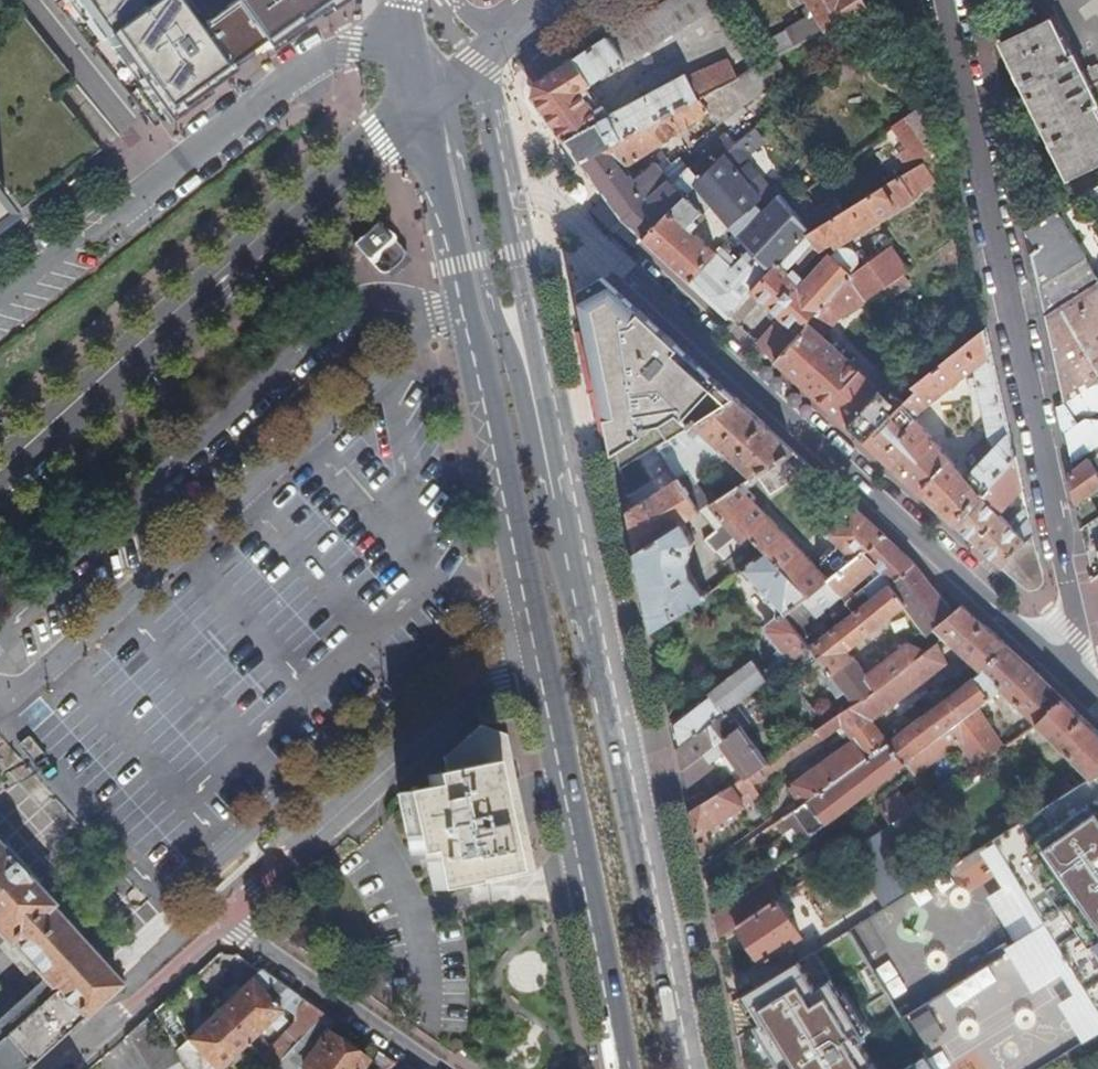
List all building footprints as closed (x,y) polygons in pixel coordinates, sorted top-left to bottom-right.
[(99,45),(103,41),(136,90),(131,93),(155,129),(228,79),(203,43),(198,47),(188,33),(185,35),(179,24),(181,22),(166,0),(67,0),(99,45)] [(338,0),(227,0),(265,52),(338,0)] [(731,0),(663,0),(535,85),(532,98),(555,131),(580,164),(633,134),(700,99),(736,79),(727,61),(687,79),(684,76),(599,122),(579,93),(624,63),(731,0)] [(868,8),(867,7),(862,0),(806,0),(818,19),(761,50),(767,62),(868,8)] [(1084,83),(1077,68),(1073,69),(1049,22),(1000,45),(1065,180),(1097,164),(1097,122),(1096,118),(1097,117),(1097,114),(1091,99),(1084,83)] [(719,123),(769,86),(759,67),(736,79),(700,99),(709,111),(719,123)] [(936,155),(922,107),(903,71),(884,83),(904,120),(893,128),(915,158),(906,164),(910,171),(922,164),(936,155)] [(1097,76),(1084,83),(1091,99),(1097,95),(1097,77),(1097,76)] [(674,190),(646,152),(709,111),(700,99),(633,134),(580,164),(609,203),(617,215),(624,224),(643,241),(730,150),(735,144),(730,138),(722,145),(719,142),(690,170),(692,173),(674,190)] [(758,208),(752,213),(750,210),(761,199),(746,182),(756,169),(749,160),(737,171),(728,161),(734,155),(730,150),(643,241),(686,281),(727,318),(751,292),(809,232),(838,214),(830,201),(816,210),(818,213),(801,224),(778,195),(762,212),(758,208)] [(922,164),(932,180),(948,170),(944,151),(936,155),(922,164)] [(795,163),(789,153),(772,165),(778,175),(795,163)] [(922,164),(910,171),(862,201),(838,214),(809,232),(751,292),(789,327),(766,353),(776,362),(808,327),(806,324),(846,279),(864,301),(867,299),(879,291),(900,277),(892,266),(871,281),(862,270),(855,265),(856,259),(853,253),(849,250),(844,248),(839,249),(831,257),(829,256),(801,287),(794,280),(809,265),(801,257),(814,243),(819,248),(830,241),(838,242),(911,199),(909,194),(932,180),(922,164)] [(1053,214),(1025,232),(1036,250),(1029,256),(1044,316),(1091,286),(1097,281),(1053,214)] [(887,396),(821,337),(836,321),(839,323),(866,303),(864,301),(846,279),(806,324),(808,327),(776,362),(822,403),(866,443),(918,391),(914,388),(939,367),(929,354),(909,372),(887,396)] [(603,392),(615,451),(620,473),(667,443),(709,416),(700,398),(714,380),(674,343),(606,280),(582,292),(603,392)] [(1091,286),(1044,316),(1053,360),(1064,404),(1097,381),(1097,298),(1091,286)] [(886,298),(879,291),(867,299),(873,307),(886,298)] [(907,480),(954,523),(1015,457),(1014,454),(999,387),(985,329),(939,367),(914,388),(918,391),(866,443),(907,480)] [(709,416),(735,400),(724,389),(714,380),(700,398),(709,416)] [(1097,411),(1097,381),(1064,404),(1057,408),(1062,432),(1069,429),(1073,433),(1074,427),(1093,414),(1097,411)] [(709,416),(667,443),(679,463),(712,443),(752,480),(757,477),(793,454),(770,433),(735,400),(709,416)] [(1093,414),(1074,427),(1073,433),(1069,429),(1062,432),(1070,476),(1091,459),(1097,455),(1097,422),(1093,414)] [(793,454),(757,477),(767,493),(808,467),(793,454)] [(999,513),(1023,488),(1015,457),(954,523),(986,552),(992,558),(1026,589),(1029,589),(1034,589),(1037,588),(1040,585),(1042,581),(1042,577),(1036,552),(1026,507),(1009,524),(999,513)] [(1091,459),(1070,476),(1076,505),(1097,490),(1097,472),(1091,459)] [(694,463),(685,469),(688,473),(637,507),(628,513),(637,554),(684,524),(680,519),(675,522),(671,516),(682,509),(689,521),(700,514),(686,491),(699,482),(704,479),(694,463)] [(688,473),(685,469),(682,464),(631,498),(637,507),(688,473)] [(712,506),(714,504),(699,482),(686,491),(700,514),(712,506)] [(458,486),(463,513),(471,512),(465,484),(458,486)] [(728,525),(752,503),(739,489),(714,504),(712,506),(728,525)] [(743,543),(751,536),(750,535),(768,519),(752,503),(728,525),(743,543)] [(712,506),(700,514),(715,532),(706,541),(735,576),(739,572),(756,559),(743,543),(728,525),(712,506)] [(822,578),(768,519),(750,535),(751,536),(808,599),(884,539),(885,538),(853,509),(827,536),(837,546),(835,549),(828,550),(818,560),(819,565),(827,573),(822,578)] [(653,630),(709,596),(692,574),(690,562),(697,542),(685,523),(684,524),(637,554),(645,593),(653,630)] [(784,618),(808,599),(751,536),(743,543),(756,559),(739,572),(782,618),(769,628),(767,634),(787,659),(785,661),(783,660),(766,673),(767,675),(763,678),(752,664),(673,725),(679,752),(729,713),(791,664),(809,649),(797,635),(784,618)] [(784,618),(797,635),(875,569),(881,575),(846,606),(849,610),(845,614),(849,618),(913,567),(902,556),(884,539),(808,599),(784,618)] [(828,716),(805,688),(797,695),(823,729),(853,709),(895,679),(928,653),(910,644),(868,677),(848,653),(904,608),(928,638),(936,632),(945,640),(973,618),(961,608),(953,614),(935,593),(913,567),(849,618),(810,649),(830,675),(825,679),(839,696),(844,693),(850,699),(828,716)] [(969,685),(890,743),(889,743),(905,766),(907,764),(977,711),(992,699),(977,681),(987,672),(1007,648),(991,634),(973,618),(945,640),(978,668),(966,681),(969,685)] [(928,653),(895,679),(853,709),(823,729),(798,744),(768,764),(748,777),(754,786),(845,726),(856,740),(794,785),(807,802),(889,743),(890,743),(874,722),(948,665),(939,645),(928,653)] [(977,681),(992,699),(993,701),(1001,692),(1026,715),(1039,727),(1063,701),(1039,677),(1023,662),(1007,648),(987,672),(977,681)] [(1039,727),(1094,779),(1097,776),(1097,734),(1093,729),(1063,701),(1039,727)] [(907,764),(916,777),(961,742),(978,768),(1003,751),(977,711),(907,764)] [(683,772),(741,728),(729,713),(679,752),(681,761),(683,772)] [(1017,741),(1039,727),(1026,715),(1007,728),(1017,741)] [(683,772),(686,788),(714,768),(711,764),(725,753),(745,779),(748,777),(768,764),(741,728),(683,772)] [(1017,741),(1007,728),(1000,733),(1009,747),(1017,741)] [(447,774),(429,778),(431,790),(399,796),(412,859),(425,856),(433,892),(488,880),(489,883),(533,873),(523,825),(519,826),(510,784),(514,783),(505,739),(482,730),(445,762),(447,774)] [(807,802),(778,824),(786,836),(803,824),(812,837),(906,767),(905,766),(889,743),(807,802)] [(915,778),(916,777),(907,764),(905,766),(906,767),(915,778)] [(692,813),(697,838),(745,807),(742,803),(758,792),(754,786),(748,777),(745,779),(692,813)] [(933,798),(940,793),(931,780),(923,786),(932,798),(933,798)] [(878,810),(890,827),(894,824),(932,798),(923,786),(920,787),(922,789),(905,800),(901,794),(878,810)] [(894,824),(901,836),(930,816),(928,813),(938,805),(933,798),(932,798),(894,824)] [(1058,844),(1097,901),(1097,817),(1058,844)] [(880,833),(852,852),(887,907),(916,890),(880,833)] [(0,852),(0,935),(10,945),(12,944),(52,988),(0,1034),(0,1068),(27,1068),(119,987),(49,910),(51,908),(0,852)] [(953,875),(965,895),(996,876),(984,856),(953,875)] [(770,882),(713,919),(718,941),(739,927),(778,901),(787,895),(782,889),(777,892),(770,882)] [(778,901),(739,927),(764,963),(803,938),(778,901)] [(870,1041),(878,1036),(844,978),(835,983),(818,954),(744,998),(787,1068),(887,1068),(870,1041)] [(262,973),(243,990),(230,1003),(219,1013),(248,1045),(268,1068),(275,1068),(324,1016),(262,973)] [(230,1003),(243,990),(238,985),(225,997),(230,1003)] [(154,1015),(176,1053),(196,1035),(168,1002),(154,1015)] [(196,1035),(176,1053),(186,1068),(223,1068),(248,1045),(219,1013),(196,1035)] [(154,1015),(131,1036),(151,1068),(186,1068),(176,1053),(154,1015)] [(365,1063),(325,1035),(333,1023),(324,1016),(275,1068),(361,1068),(365,1063)] [(930,1056),(909,1068),(938,1068),(930,1056)] [(394,1065),(385,1059),(373,1068),(390,1068),(394,1065)]
